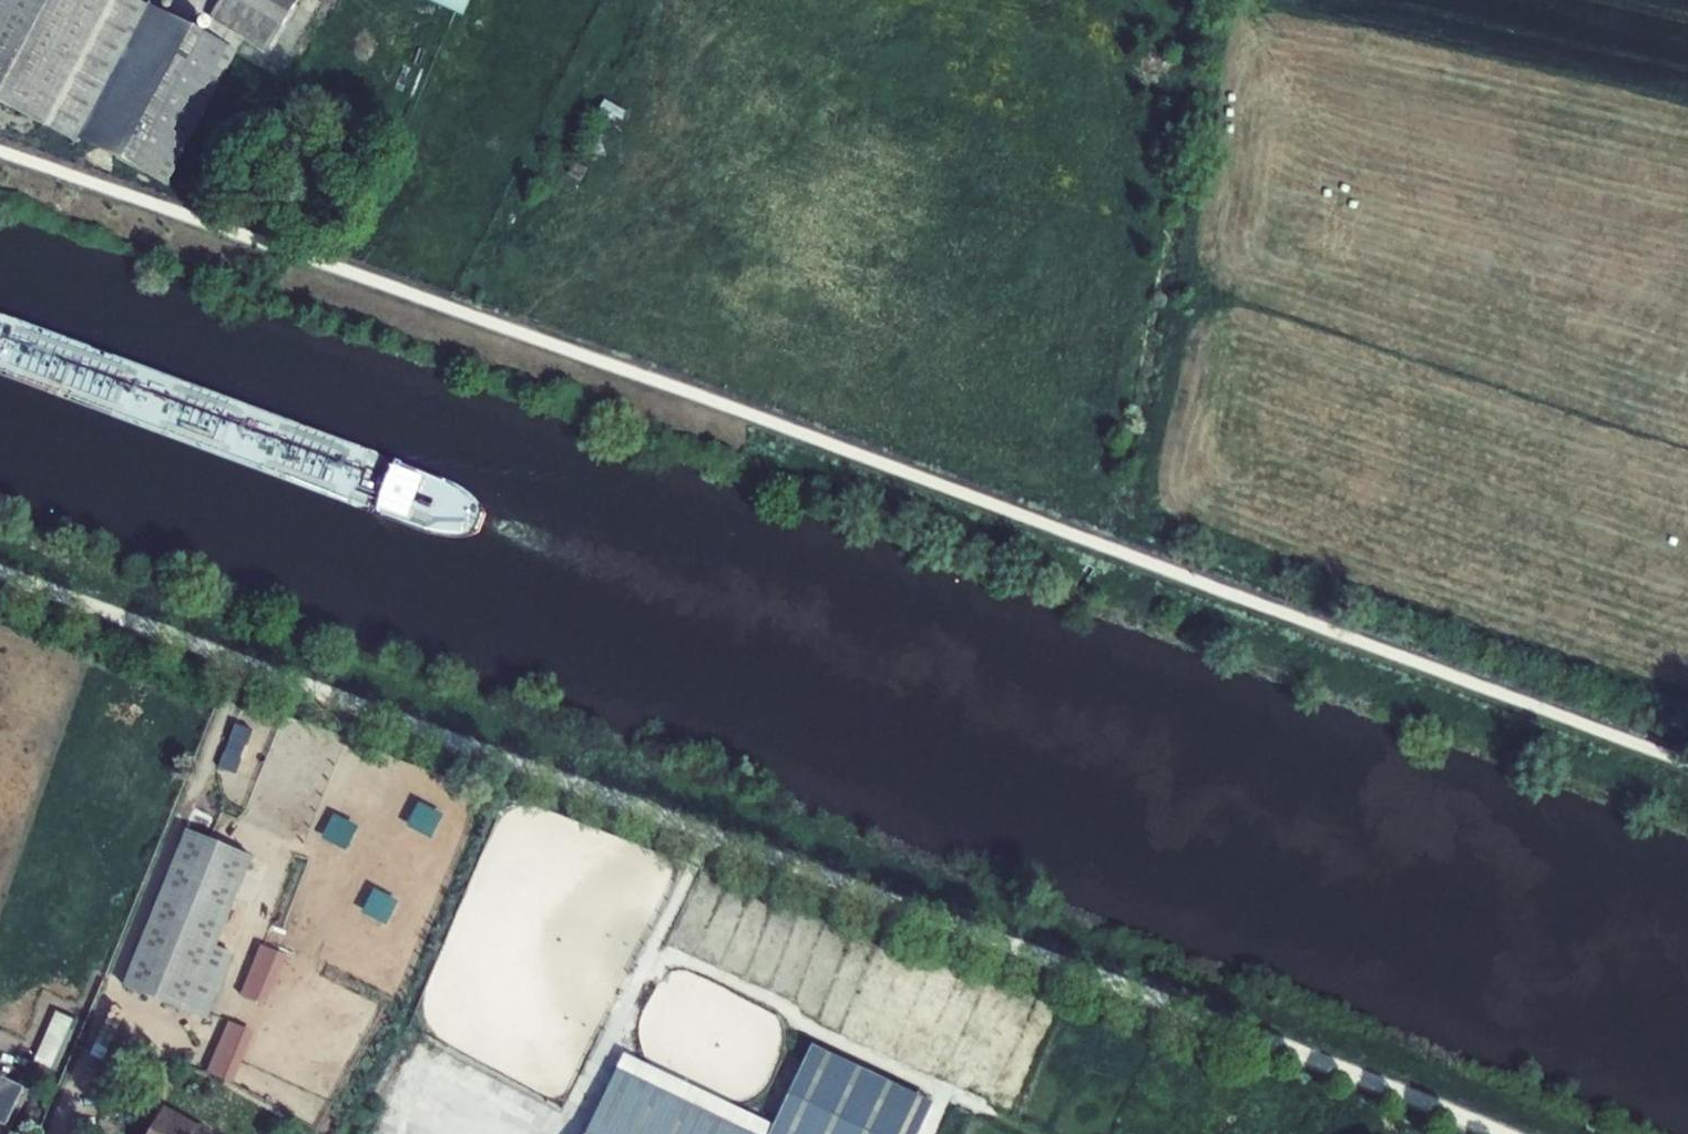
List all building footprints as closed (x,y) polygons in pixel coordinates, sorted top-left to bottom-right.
[(53,135),(124,0),(0,0),(0,107),(53,135)] [(212,24),(264,57),(296,7),(286,0),(227,0),(212,24)] [(472,19),(483,0),(439,0),(472,19)] [(76,148),(154,188),(224,51),(146,12),(76,148)] [(182,832),(117,986),(179,1013),(244,858),(182,832)] [(265,942),(246,994),(273,1004),(292,952),(265,942)] [(62,1069),(79,1016),(57,1009),(40,1062),(62,1069)] [(212,1072),(239,1083),(260,1029),(233,1018),(212,1072)] [(933,1104),(812,1047),(773,1127),(770,1133),(918,1133),(933,1104)] [(630,1077),(750,1133),(770,1133),(773,1127),(623,1055),(608,1087),(622,1094),(630,1077)] [(608,1087),(585,1133),(750,1133),(630,1077),(622,1094),(608,1087)] [(156,1112),(143,1133),(195,1133),(156,1112)]
